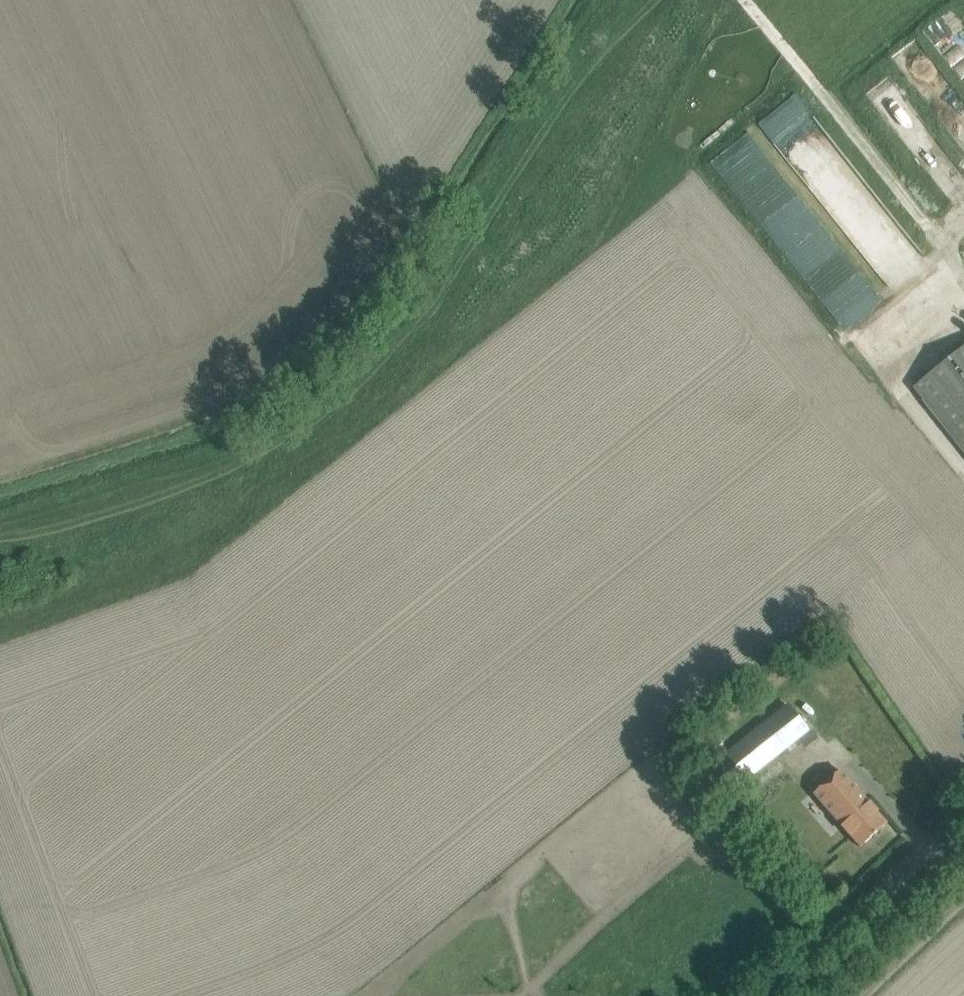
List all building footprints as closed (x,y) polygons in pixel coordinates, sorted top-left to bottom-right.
[(893,86),(881,95),(913,135),(925,126),(893,86)] [(803,180),(839,150),(793,93),(756,123),(803,180)] [(963,454),(963,348),(912,388),(963,454)] [(713,765),(733,790),(808,730),(788,705),(786,707),(782,701),(774,708),(778,713),(713,765)] [(887,824),(874,809),(840,770),(814,794),(861,847),(887,824)]
